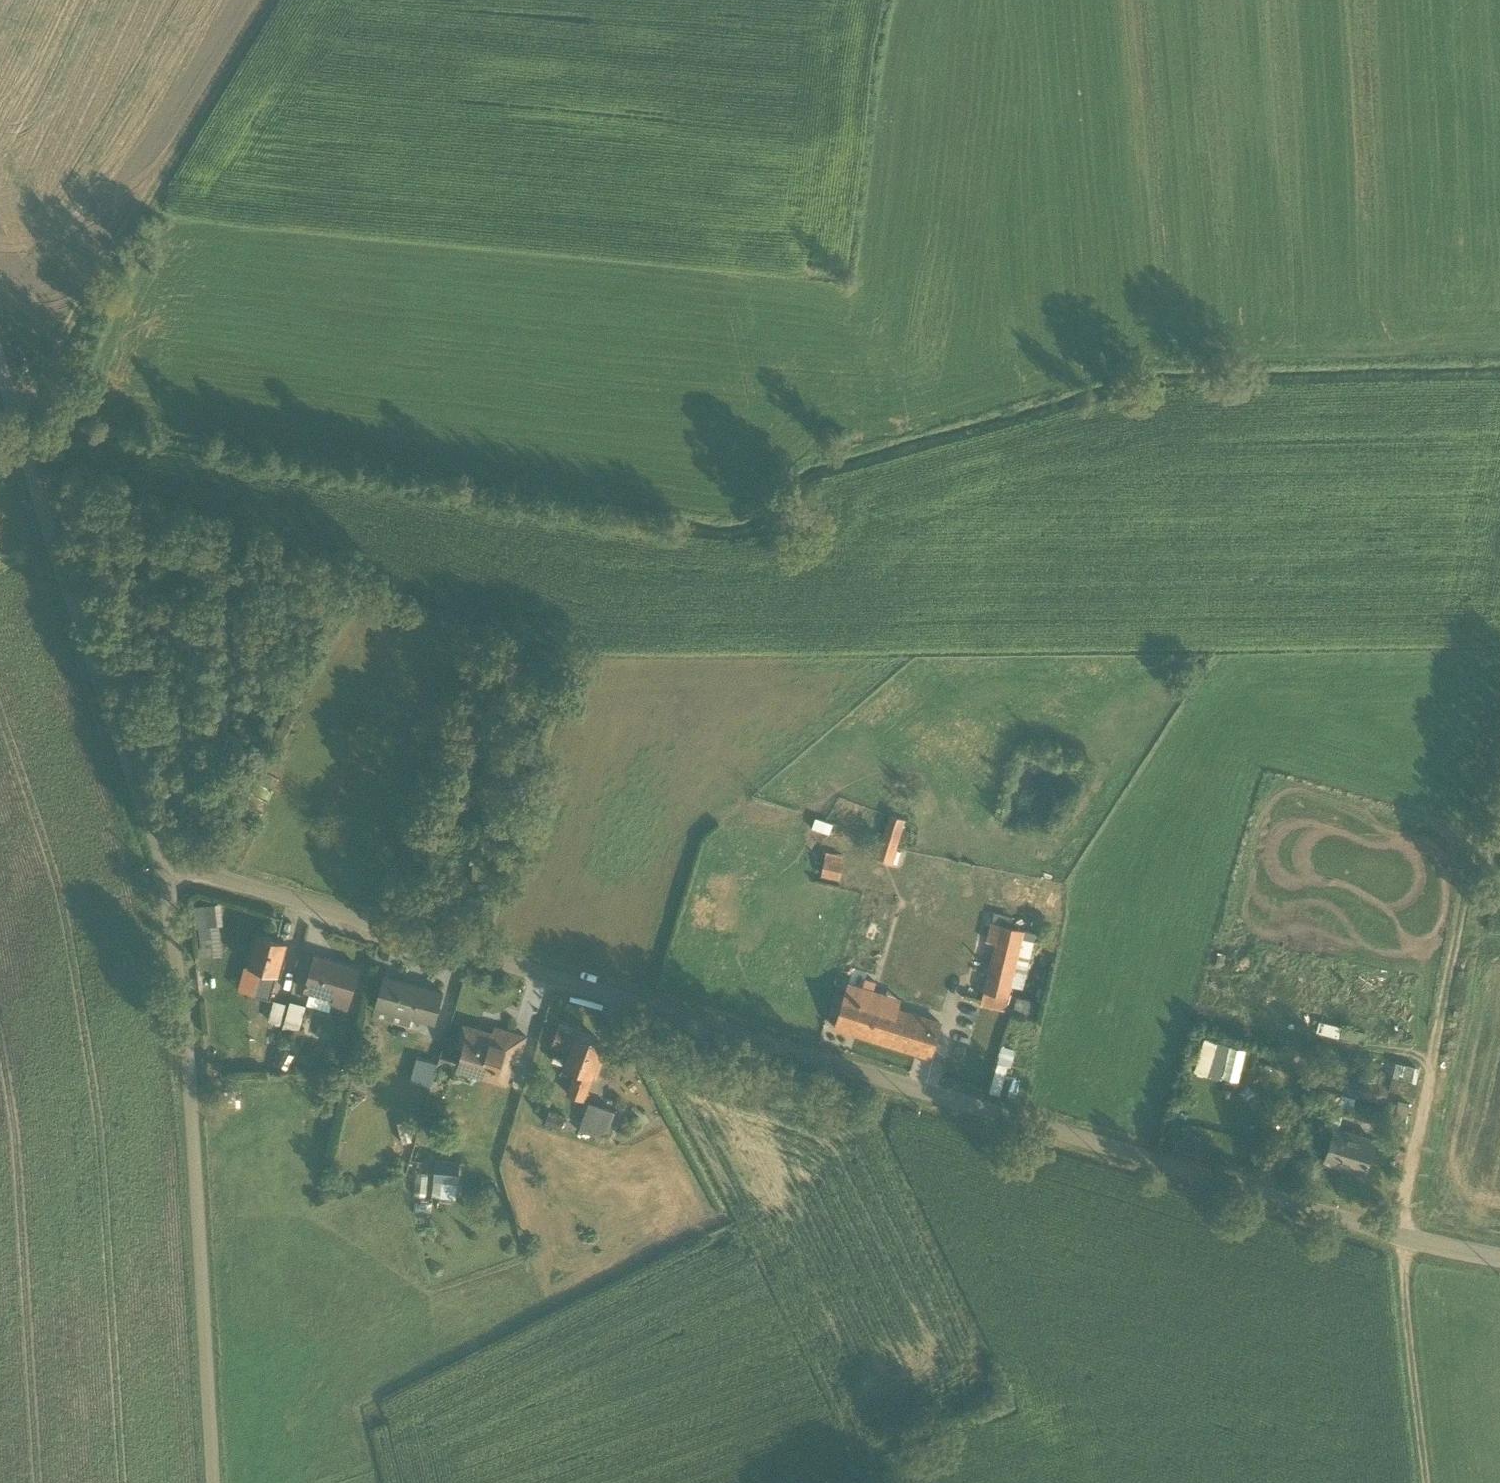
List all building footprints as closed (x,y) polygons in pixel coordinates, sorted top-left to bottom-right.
[(886,813),(872,858),(891,864),(904,818),(886,813)] [(838,878),(842,853),(821,850),(818,876),(838,878)] [(1031,952),(1036,935),(989,923),(984,942),(993,945),(979,1007),(1004,1012),(1020,950),(1031,952)] [(252,997),(270,1001),(277,979),(279,979),(285,959),(281,958),(285,944),(258,937),(249,969),(259,972),(252,997)] [(308,995),(306,1006),(328,1013),(330,1007),(346,1011),(359,970),(313,956),(302,993),(308,995)] [(384,978),(373,1017),(408,1027),(411,1020),(432,1026),(441,993),(384,978)] [(900,999),(848,984),(834,1028),(929,1058),(940,1022),(897,1010),(900,999)] [(1016,999),(1011,1013),(1035,1019),(1039,1004),(1016,999)] [(284,1006),(273,1003),(268,1023),(279,1026),(284,1006)] [(275,1048),(294,1049),(296,1031),(298,1031),(305,1008),(288,1003),(281,1028),(275,1048)] [(1362,1045),(1365,1034),(1342,1028),(1341,1029),(1318,1023),(1315,1034),(1339,1040),(1339,1039),(1362,1045)] [(275,1048),(280,1029),(267,1028),(266,1047),(275,1048)] [(517,1066),(525,1038),(493,1028),(490,1039),(484,1037),(481,1033),(463,1029),(458,1048),(462,1050),(455,1072),(506,1088),(513,1065),(517,1066)] [(565,1096),(583,1103),(592,1080),(594,1080),(601,1060),(597,1059),(602,1045),(557,1029),(551,1047),(567,1053),(562,1067),(574,1072),(565,1096)] [(1192,1072),(1217,1079),(1226,1043),(1201,1037),(1192,1072)] [(1012,1056),(1013,1051),(1000,1047),(998,1056),(998,1057),(996,1064),(996,1065),(988,1094),(998,1097),(999,1097),(1007,1068),(1009,1068),(1013,1057),(1012,1056)] [(1329,1055),(1320,1087),(1343,1092),(1342,1094),(1384,1105),(1388,1090),(1413,1096),(1416,1082),(1367,1070),(1365,1081),(1360,1080),(1364,1064),(1329,1055)] [(1418,1069),(1381,1062),(1379,1073),(1416,1082),(1418,1069)] [(1403,1129),(1408,1106),(1396,1103),(1394,1114),(1353,1105),(1354,1099),(1342,1095),(1342,1094),(1342,1093),(1324,1089),(1320,1105),(1326,1107),(1327,1108),(1336,1109),(1392,1123),(1391,1127),(1403,1129)] [(587,1104),(577,1132),(601,1141),(604,1134),(606,1134),(614,1113),(587,1104)] [(549,1111),(543,1125),(559,1131),(565,1117),(549,1111)] [(1341,1116),(1332,1113),(1317,1159),(1363,1174),(1373,1139),(1338,1128),(1341,1116)] [(412,1196),(455,1198),(456,1171),(413,1169),(412,1196)]
